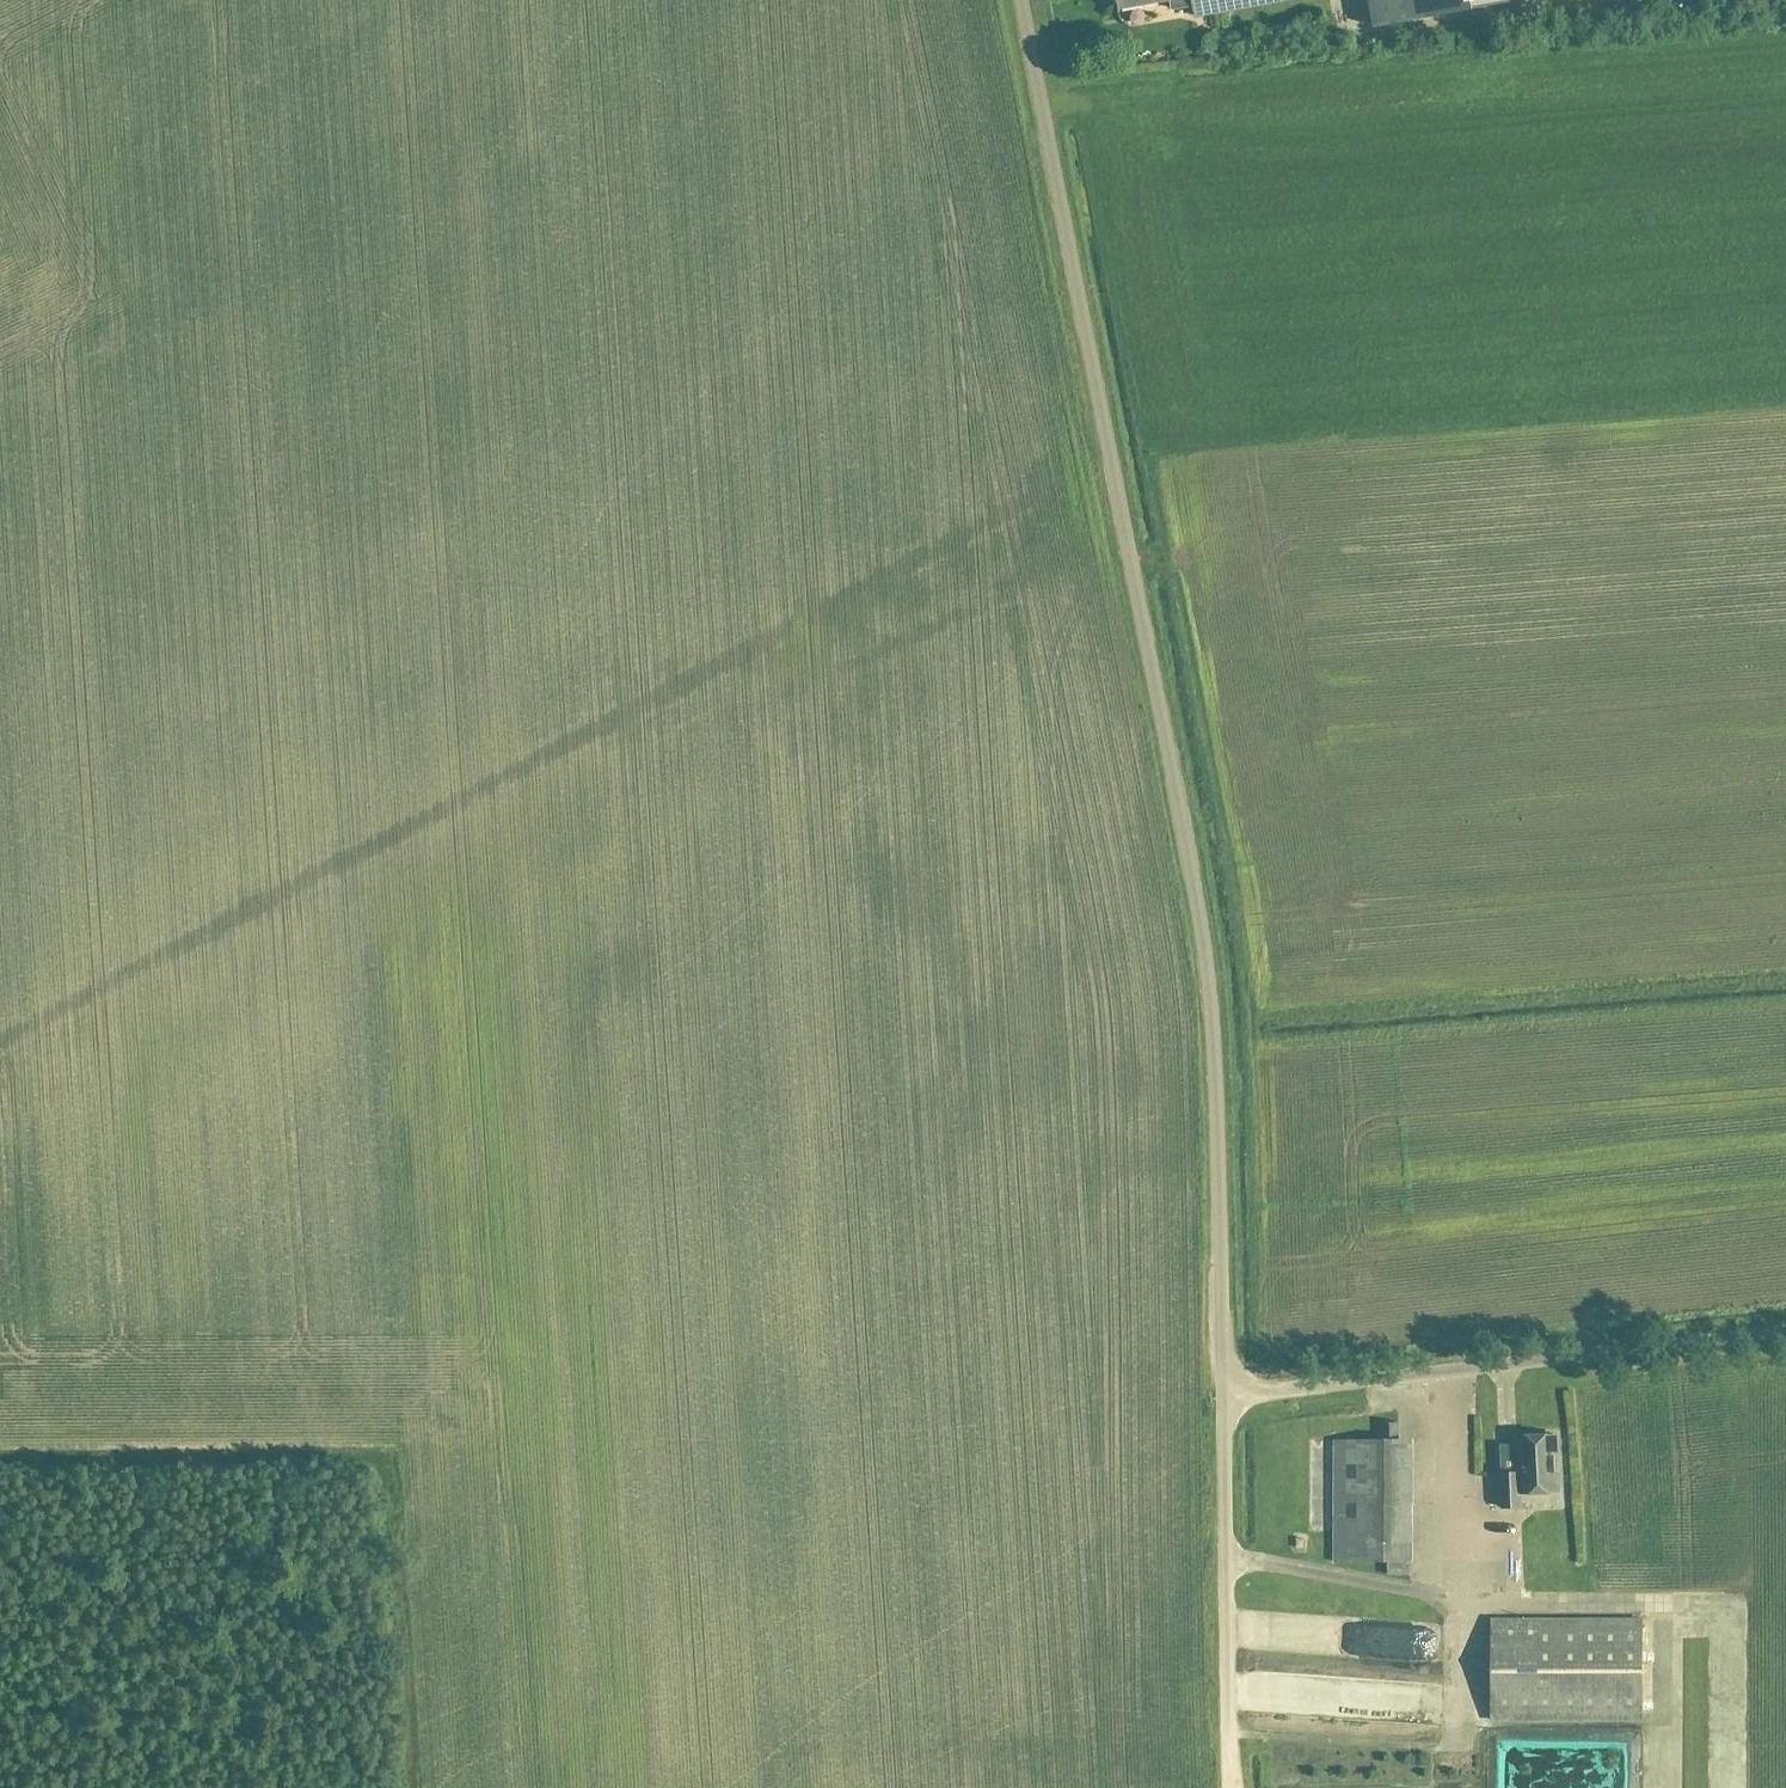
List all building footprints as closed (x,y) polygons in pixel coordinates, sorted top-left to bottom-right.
[(1114,5),(1119,4),(1120,9),(1167,0),(1114,0),(1114,5)] [(1196,17),(1288,0),(1192,0),(1196,17)] [(1374,27),(1524,0),(1369,0),(1374,27)] [(1518,1473),(1501,1474),(1502,1508),(1521,1508),(1520,1494),(1559,1492),(1556,1436),(1516,1437),(1518,1473)] [(1381,1482),(1387,1510),(1408,1505),(1401,1477),(1381,1482)] [(1642,1620),(1492,1621),(1492,1721),(1642,1721),(1642,1620)]
